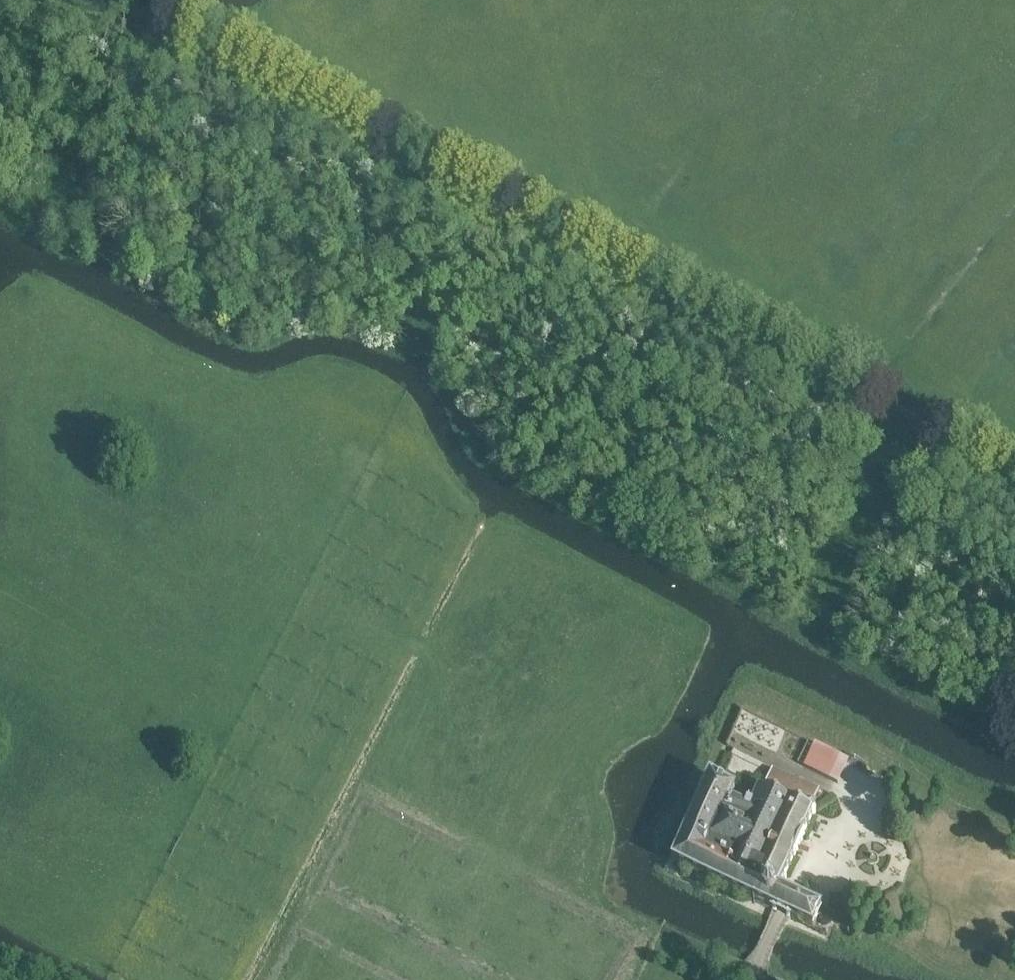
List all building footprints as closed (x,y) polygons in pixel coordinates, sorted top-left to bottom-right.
[(815,743),(806,767),(841,780),(850,756),(815,743)] [(785,917),(814,930),(824,908),(795,895),(783,890),(789,877),(788,876),(814,816),(815,817),(818,811),(812,808),(820,790),(772,770),(762,793),(758,791),(752,805),(747,803),(746,806),(733,801),(738,789),(710,777),(672,866),(704,881),(750,902),(785,917)]
